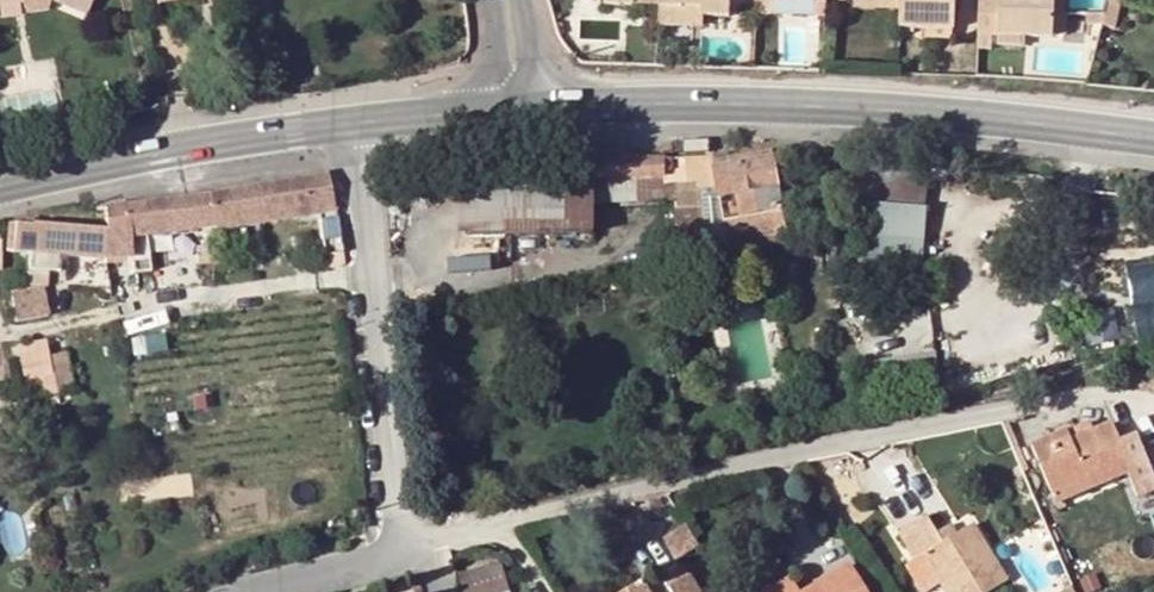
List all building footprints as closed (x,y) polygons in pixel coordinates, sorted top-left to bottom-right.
[(51,5),(88,19),(97,0),(50,0),(51,5)] [(634,8),(659,9),(659,0),(634,0),(634,8)] [(659,9),(701,11),(700,19),(730,20),(730,0),(659,0),(659,9)] [(756,13),(772,14),(773,0),(756,0),(756,13)] [(856,3),(855,10),(900,12),(901,0),(856,0),(856,3)] [(900,12),(900,29),(926,31),(953,32),(954,32),(955,0),(901,0),(900,12)] [(994,36),(1053,39),(1053,38),(1054,13),(1054,0),(980,0),(979,36),(994,36)] [(1061,13),(1062,0),(1054,0),(1054,13),(1061,13)] [(826,1),(814,1),(813,17),(825,18),(826,1)] [(1105,15),(1102,27),(1114,29),(1120,5),(1108,3),(1105,15)] [(659,9),(658,28),(700,30),(700,19),(701,11),(659,9)] [(1060,38),(1061,13),(1054,13),(1053,38),(1060,38)] [(953,32),(926,31),(926,42),(952,42),(953,32)] [(979,36),(978,50),(993,50),(994,36),(979,36)] [(591,159),(591,165),(592,199),(673,197),(675,243),(701,242),(699,187),(716,185),(718,197),(727,241),(730,255),(787,245),(770,151),(726,159),(726,163),(712,166),(711,162),(710,153),(683,158),(591,159)] [(818,200),(864,204),(860,237),(858,265),(922,271),(927,209),(925,209),(928,171),(866,166),(813,162),(818,200)] [(465,170),(466,190),(468,233),(592,230),(592,199),(591,165),(465,170)] [(332,203),(325,172),(211,192),(206,193),(210,222),(211,228),(211,231),(213,230),(276,219),(274,211),(332,203)] [(716,185),(699,187),(701,242),(727,241),(718,197),(716,185)] [(102,206),(103,230),(101,258),(128,260),(129,238),(128,232),(210,222),(206,193),(102,206)] [(276,219),(313,214),(317,241),(337,239),(334,211),(332,203),(274,211),(276,219)] [(211,228),(210,222),(128,232),(129,238),(211,228)] [(10,250),(12,226),(4,224),(3,249),(10,250)] [(10,250),(10,252),(19,253),(28,253),(31,226),(12,224),(12,226),(10,250)] [(31,226),(28,253),(50,254),(98,257),(101,258),(103,230),(31,226)] [(332,263),(340,262),(337,239),(317,241),(320,258),(331,257),(332,263)] [(212,251),(194,252),(194,266),(211,265),(212,256),(212,251)] [(28,253),(19,253),(18,272),(20,271),(25,271),(41,270),(50,269),(50,254),(28,253)] [(211,265),(220,265),(220,255),(212,256),(211,265)] [(1153,340),(1153,262),(1125,267),(1138,343),(1153,340)] [(25,271),(23,295),(35,292),(34,287),(42,286),(41,270),(25,271)] [(6,289),(12,322),(39,317),(35,292),(23,295),(22,287),(6,289)] [(1113,311),(1080,319),(1088,350),(1120,342),(1113,311)] [(44,341),(18,345),(23,380),(24,380),(50,375),(47,356),(44,341)] [(66,351),(47,356),(50,375),(54,395),(75,389),(66,351)] [(50,375),(24,380),(28,399),(54,395),(50,375)] [(1030,446),(1053,496),(1087,480),(1091,490),(1132,471),(1110,423),(1070,441),(1065,430),(1030,446)] [(1087,480),(1053,496),(1057,505),(1091,490),(1087,480)] [(913,560),(924,555),(942,581),(949,591),(988,591),(1006,581),(970,525),(955,534),(942,543),(936,533),(925,516),(896,534),(913,560)] [(698,546),(685,524),(660,541),(674,562),(698,546)] [(948,525),(936,533),(942,543),(955,534),(948,525)] [(924,555),(913,560),(931,588),(942,581),(924,555)] [(501,564),(458,577),(462,591),(509,591),(501,564)] [(847,566),(826,580),(831,588),(824,591),(863,591),(847,566)] [(681,569),(662,580),(669,591),(696,591),(681,569)] [(417,573),(411,575),(415,591),(422,591),(417,573)] [(788,579),(768,591),(796,591),(788,579)] [(805,591),(824,591),(831,588),(826,580),(805,591)] [(641,582),(625,591),(647,591),(641,582)]
